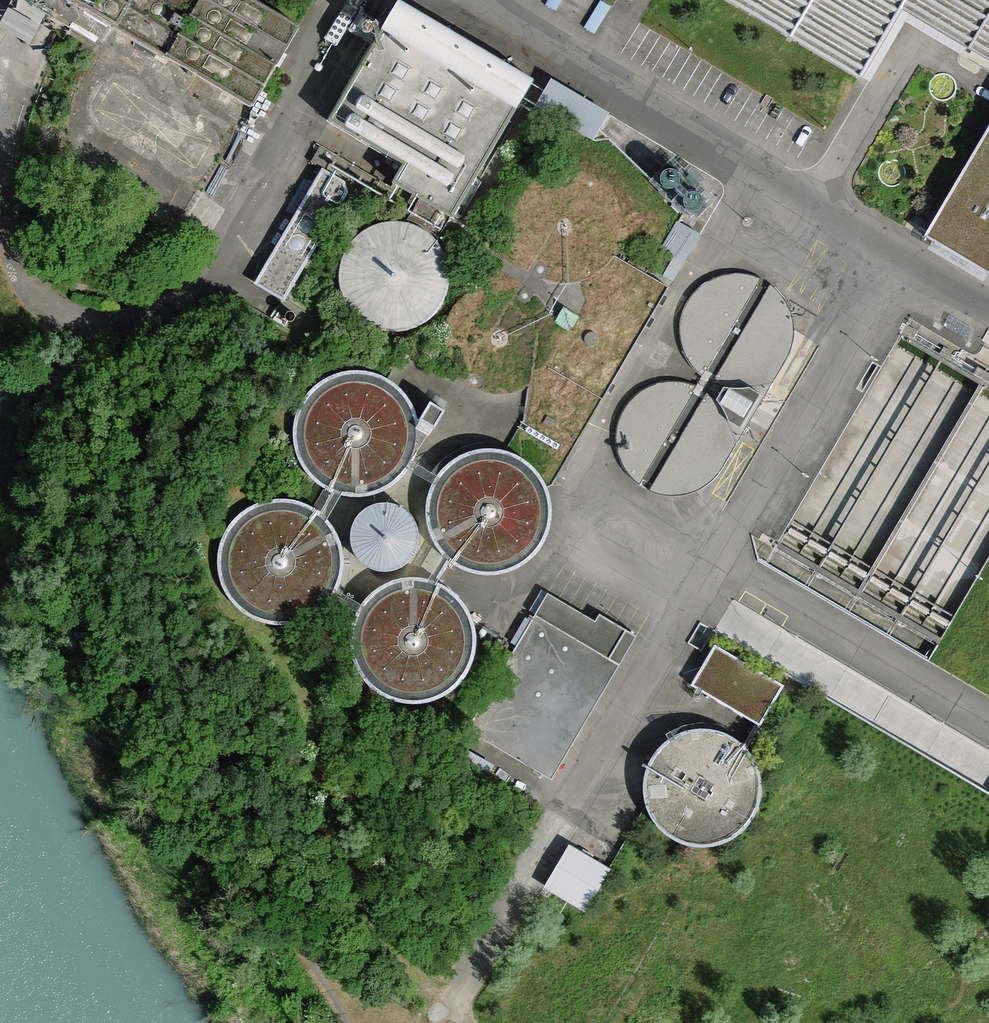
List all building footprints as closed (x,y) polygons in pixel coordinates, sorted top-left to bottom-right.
[(112,29),(254,111),(301,30),(249,0),(62,0),(112,29)] [(401,0),(389,0),(323,114),(399,159),(387,178),(391,181),(388,185),(317,144),(309,160),(319,167),(320,167),(325,162),(384,196),(441,230),(449,215),(452,218),(533,78),(401,0)] [(988,58),(988,0),(728,0),(856,77),(899,4),(988,58)] [(21,43),(11,70),(37,79),(46,52),(21,43)] [(595,140),(609,116),(550,81),(547,86),(536,106),(595,140)] [(922,236),(988,275),(988,122),(922,236)] [(255,275),(251,281),(280,300),(346,191),(342,179),(320,167),(319,167),(255,275)] [(540,467),(549,482),(587,418),(667,285),(614,256),(617,251),(603,239),(610,225),(614,211),(612,200),(608,192),(602,182),(591,174),(581,171),(569,170),(558,170),(547,174),(537,178),(523,189),(513,204),(510,217),(511,233),(530,265),(518,282),(503,280),(492,280),(483,283),(470,289),(461,295),(455,301),(448,314),(447,326),(448,337),(450,349),(455,364),(459,373),(464,383),(471,387),(483,393),(498,395),(512,393),(520,390),(528,386),(522,419),(509,446),(520,450),(528,456),(535,461),(540,467)] [(405,222),(389,220),(376,222),(363,228),(351,238),(344,248),(338,264),(337,279),(340,295),(348,309),(358,319),(372,327),(387,330),(400,330),(413,326),(428,317),(438,304),(444,291),(447,277),(445,261),(440,249),(432,238),(422,229),(405,222)] [(685,259),(700,233),(676,220),(661,246),(685,259)] [(741,273),(730,273),(718,276),(709,280),(692,294),(682,311),(679,323),(679,333),(681,344),(683,352),(693,368),(708,380),(723,385),(731,387),(748,386),(764,396),(777,371),(789,352),(792,344),(793,333),(793,327),(788,307),(784,298),(775,288),(764,281),(753,275),(741,273)] [(393,381),(374,371),(359,368),(341,369),(324,375),(313,383),(304,393),(296,407),(292,422),(292,438),(295,452),(301,465),(309,474),(321,484),(338,492),(354,494),(370,492),(385,487),(398,478),(408,465),(415,451),(418,436),(417,420),(413,405),(405,392),(393,381)] [(683,381),(659,382),(647,387),(639,392),(631,398),(623,411),(619,420),(617,431),(616,442),(619,453),(623,465),(629,474),(636,482),(644,486),(663,494),(687,494),(708,484),(720,469),(743,429),(730,422),(723,409),(715,398),(704,388),(683,381)] [(723,385),(715,398),(723,409),(730,422),(743,429),(764,396),(748,386),(731,387),(723,385)] [(419,420),(434,428),(444,411),(429,402),(419,420)] [(520,450),(509,446),(493,443),(476,444),(459,451),(448,458),(439,468),(431,482),(427,497),(427,513),(430,527),(436,540),(443,549),(453,558),(464,564),(473,567),(489,569),(505,567),(520,562),(532,553),(543,540),(550,526),(553,511),(552,495),(549,482),(540,467),(535,461),(528,456),(520,450)] [(318,508),(299,498),(283,495),(265,497),(249,503),(237,511),(228,521),(221,534),(217,550),(216,565),(219,579),(226,592),(233,602),(246,612),(263,620),(279,622),(294,620),(310,614),(322,605),(333,592),(339,578),(342,563),(342,548),(337,533),(330,520),(318,508)] [(389,497),(375,498),(362,504),(353,516),(349,529),(350,542),(357,554),(365,561),(375,566),(389,566),(402,561),(411,554),(416,546),(419,533),(417,522),(411,510),(401,502),(389,497)] [(949,604),(978,549),(951,534),(940,555),(917,543),(911,554),(926,563),(918,578),(896,566),(903,554),(887,545),(876,565),(949,604)] [(441,580),(432,576),(416,573),(398,574),(381,581),(370,588),(361,598),(354,612),(349,627),(349,643),(352,657),(359,670),(366,679),(378,689),(396,697),(411,699),(427,697),(442,692),(455,683),(466,670),(472,656),(475,641),(475,625),(470,610),(462,597),(451,586),(441,580)] [(465,728),(552,777),(639,634),(602,613),(597,620),(549,591),(515,649),(465,728)] [(715,646),(692,686),(755,723),(759,725),(782,685),(715,646)] [(673,737),(666,742),(658,749),(653,755),(650,761),(646,768),(645,773),(643,779),(643,787),(643,793),(644,801),(646,808),(649,815),(653,822),(663,833),(669,838),(679,843),(689,846),(697,847),(707,847),(719,844),(727,841),(738,834),(745,828),(751,819),(755,810),(758,800),(760,789),(758,774),(754,763),(749,755),(745,751),(742,746),(731,738),(720,733),(710,731),(699,730),(684,732),(673,737)] [(609,869),(570,846),(547,885),(585,909),(609,869)]
